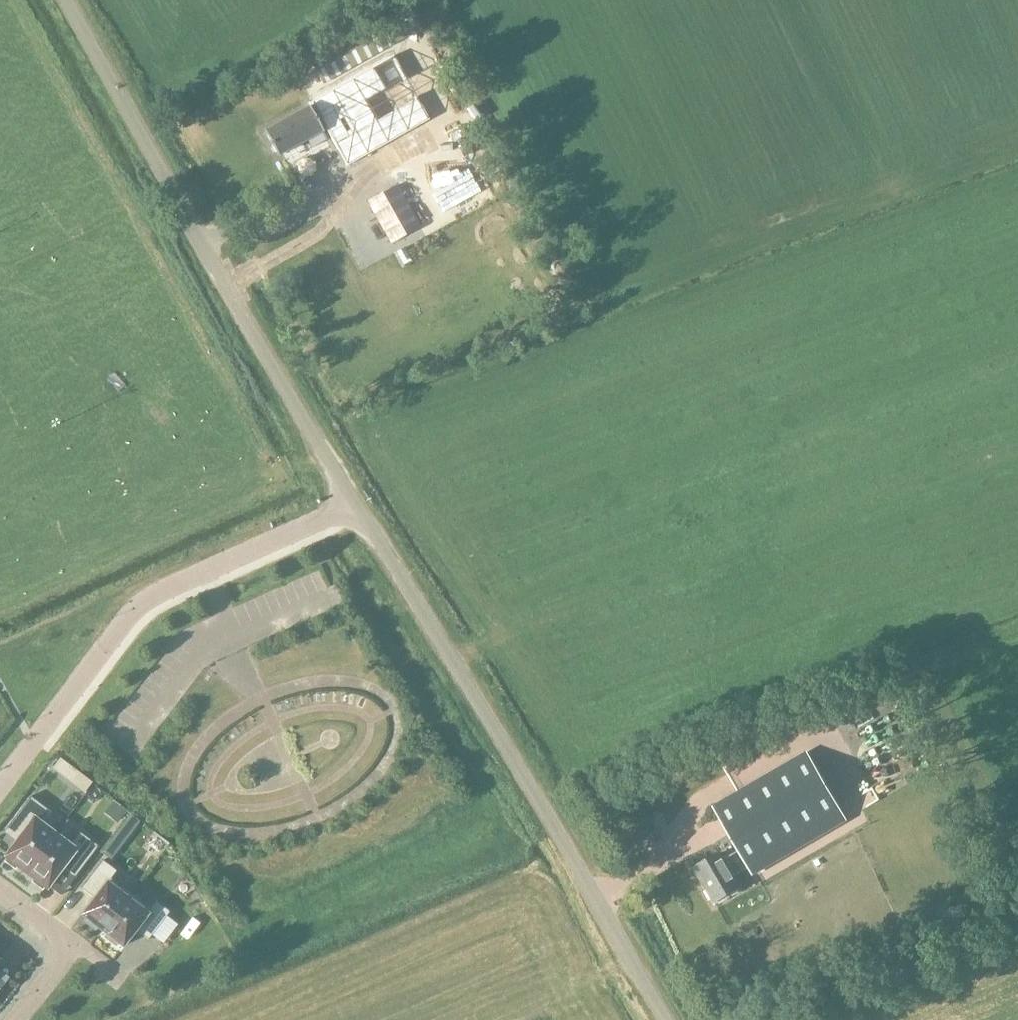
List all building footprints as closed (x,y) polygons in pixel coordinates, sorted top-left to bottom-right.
[(308,59),(310,64),(322,85),(403,39),(389,13),(308,59)] [(345,164),(426,119),(390,55),(310,101),(313,105),(294,116),(294,115),(264,132),(276,155),(307,139),(315,153),(332,141),(345,164)] [(404,169),(441,146),(432,132),(396,155),(404,169)] [(367,202),(391,243),(419,227),(395,185),(367,202)] [(104,721),(98,730),(118,744),(124,735),(104,721)] [(740,887),(734,876),(749,867),(753,873),(845,820),(805,752),(714,805),(739,850),(723,858),(720,852),(694,868),(714,902),(740,887)] [(73,784),(84,774),(70,756),(58,766),(73,784)] [(16,867),(24,873),(54,835),(41,825),(50,813),(29,797),(5,829),(18,838),(4,857),(6,859),(3,862),(14,870),(16,867)] [(111,816),(123,806),(116,797),(103,808),(111,816)] [(54,835),(24,873),(33,879),(30,883),(41,891),(43,887),(45,889),(60,869),(73,879),(98,847),(78,832),(68,846),(54,835)] [(639,857),(636,851),(630,855),(634,860),(639,857)] [(96,928),(101,931),(129,894),(110,879),(115,871),(101,861),(80,889),(93,899),(80,915),(85,919),(82,922),(94,931),(96,928)] [(129,894),(101,931),(105,935),(103,938),(115,947),(117,944),(122,947),(134,930),(147,940),(169,912),(155,901),(149,909),(129,894)]
